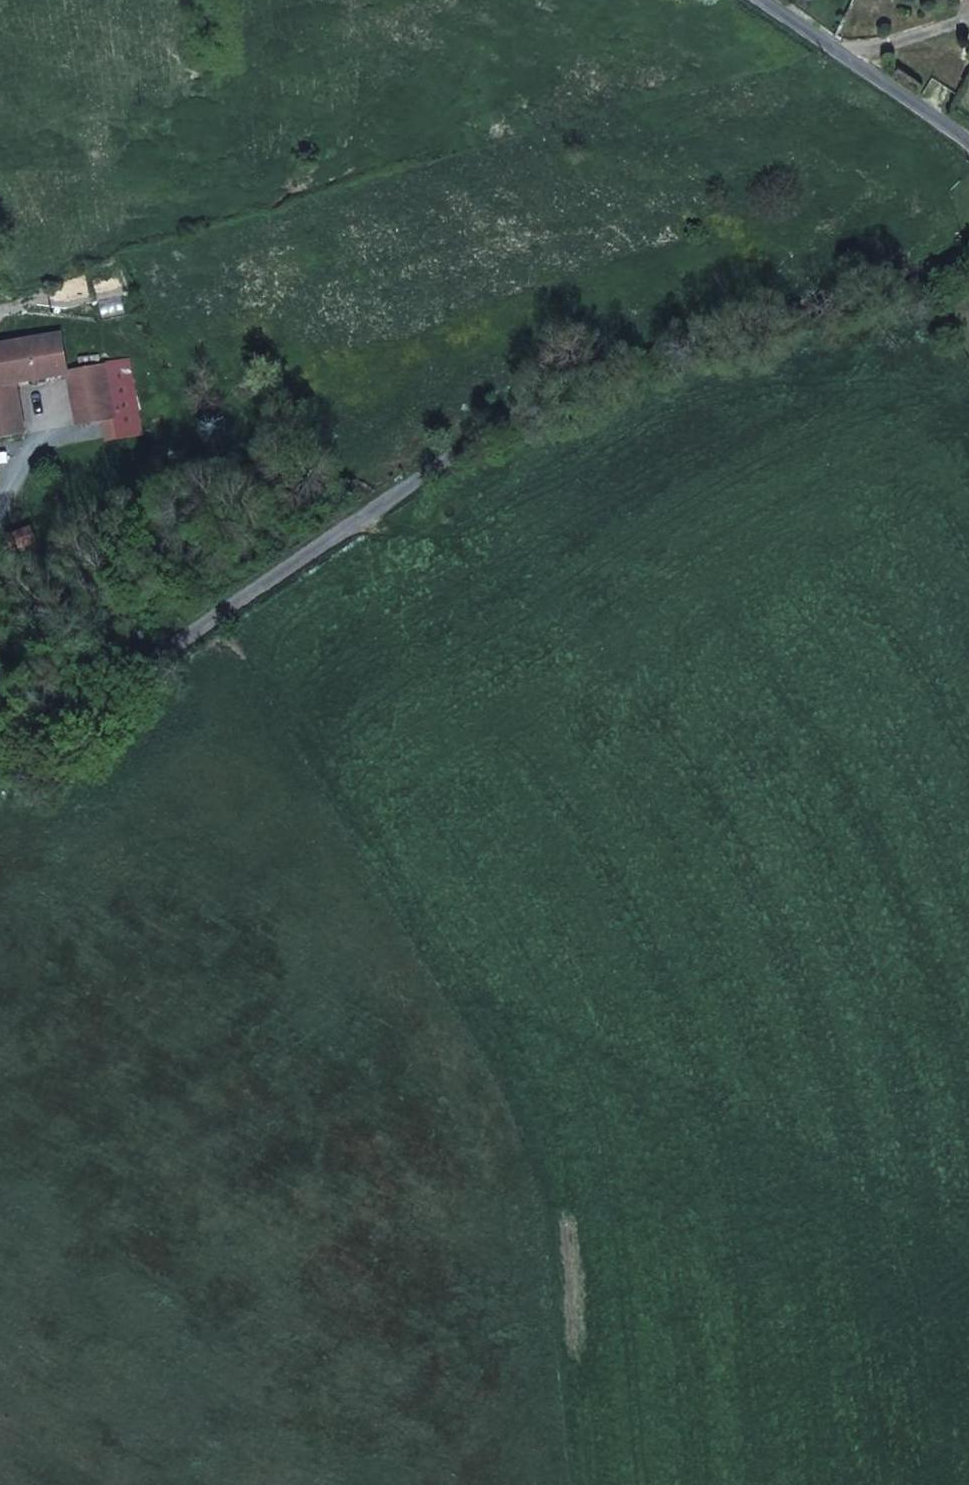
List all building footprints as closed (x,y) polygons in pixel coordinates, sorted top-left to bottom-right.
[(937,80),(961,96),(967,83),(960,79),(968,66),(968,65),(954,55),(937,80)] [(25,434),(14,385),(66,374),(66,373),(60,337),(0,347),(0,439),(25,434)] [(104,366),(66,373),(66,374),(69,374),(78,424),(112,417),(104,366)]
